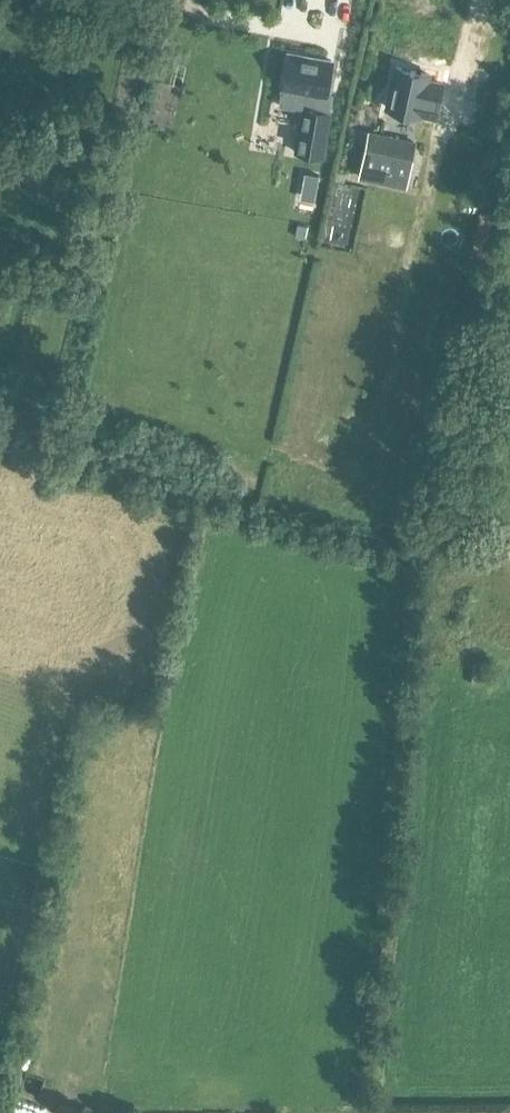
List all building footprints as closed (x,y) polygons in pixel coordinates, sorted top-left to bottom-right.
[(285,89),(281,106),(305,112),(296,154),(322,159),(332,116),(331,116),(335,98),(329,97),(336,65),(293,55),(285,89)] [(396,67),(387,107),(435,118),(442,83),(429,80),(430,75),(396,67)] [(371,131),(362,177),(405,187),(415,140),(371,131)]
